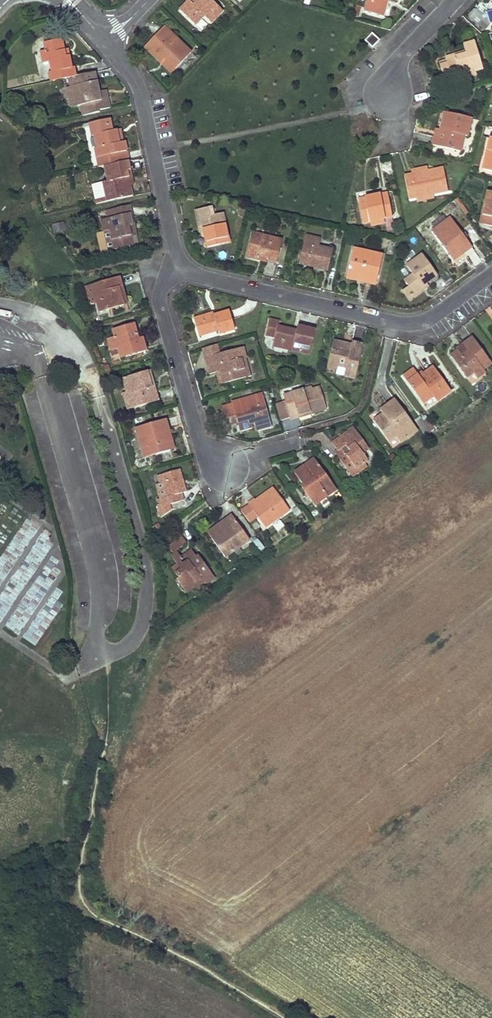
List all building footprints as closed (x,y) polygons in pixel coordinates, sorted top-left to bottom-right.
[(179,10),(193,24),(203,14),(210,22),(221,10),(211,0),(194,0),(196,2),(194,5),(190,0),(186,4),(179,10)] [(365,11),(382,16),(387,0),(368,0),(365,11)] [(202,32),(209,25),(203,20),(197,28),(202,32)] [(190,53),(164,27),(152,39),(145,46),(161,62),(164,58),(175,68),(190,53)] [(372,34),(366,41),(372,47),(378,40),(372,34)] [(63,52),(61,41),(44,44),(46,52),(41,53),(43,63),(49,62),(50,66),(69,62),(69,57),(63,58),(61,52),(63,52)] [(448,65),(441,67),(445,81),(467,74),(468,78),(476,76),(475,72),(483,70),(474,43),(464,46),(466,55),(456,58),(455,56),(446,59),(447,62),(448,65)] [(164,58),(161,62),(171,72),(175,68),(164,58)] [(49,73),(51,81),(67,78),(75,76),(74,68),(71,68),(69,62),(50,66),(52,72),(49,73)] [(75,76),(67,78),(70,87),(73,87),(75,97),(98,92),(96,80),(94,72),(75,76)] [(98,92),(75,97),(77,106),(81,105),(83,115),(99,112),(99,110),(110,108),(109,102),(107,96),(100,98),(98,92)] [(75,97),(69,98),(72,107),(77,106),(75,97)] [(434,141),(433,145),(460,152),(464,136),(467,137),(471,119),(445,112),(440,131),(444,132),(442,139),(435,136),(434,141)] [(110,124),(109,118),(89,123),(92,136),(95,135),(96,138),(116,133),(116,130),(112,131),(110,124)] [(437,130),(435,136),(442,139),(444,132),(440,131),(437,130)] [(116,133),(96,138),(98,148),(95,148),(99,167),(104,166),(128,160),(124,142),(118,144),(116,133)] [(490,138),(482,169),(491,171),(491,138),(490,138)] [(130,168),(128,160),(104,166),(107,182),(102,183),(103,187),(130,181),(129,177),(132,176),(130,168)] [(411,174),(405,175),(409,198),(417,196),(432,193),(448,191),(443,168),(427,171),(411,174)] [(130,181),(103,187),(106,201),(133,196),(131,188),(130,181)] [(102,183),(92,185),(96,203),(106,201),(103,187),(102,183)] [(489,192),(483,214),(487,215),(484,225),(491,227),(491,193),(489,192)] [(374,197),(359,200),(363,222),(371,221),(383,218),(392,216),(388,194),(374,197)] [(103,222),(104,231),(124,227),(132,226),(127,206),(106,211),(108,221),(103,222)] [(212,216),(210,208),(196,211),(199,228),(202,228),(203,232),(207,248),(229,243),(222,214),(212,216)] [(450,218),(432,232),(453,260),(466,250),(471,247),(450,218)] [(53,234),(66,232),(64,223),(51,225),(53,234)] [(132,226),(124,227),(126,233),(130,232),(131,236),(137,235),(135,225),(132,226)] [(124,227),(104,231),(109,251),(133,246),(131,236),(130,232),(126,233),(124,227)] [(320,239),(306,236),(300,263),(318,267),(328,270),(332,250),(318,247),(320,239)] [(252,238),(247,257),(258,259),(260,254),(267,256),(266,259),(277,261),(281,241),(262,237),(262,241),(252,238)] [(383,256),(353,249),(347,275),(357,277),(357,275),(377,280),(383,256)] [(260,254),(258,259),(269,263),(276,264),(277,261),(266,259),(267,256),(260,254)] [(439,279),(422,255),(407,266),(413,275),(404,281),(409,287),(405,289),(411,297),(424,289),(422,285),(429,280),(432,284),(439,279)] [(347,275),(346,278),(369,283),(376,284),(377,280),(357,275),(357,277),(347,275)] [(98,313),(126,305),(122,290),(118,278),(91,285),(91,287),(95,303),(98,313)] [(89,305),(95,303),(91,287),(85,289),(89,305)] [(402,292),(408,300),(411,297),(405,289),(402,292)] [(210,314),(193,319),(195,327),(198,335),(217,330),(218,333),(233,329),(228,311),(211,316),(210,314)] [(268,320),(265,334),(274,337),(272,345),(309,354),(314,331),(306,329),(296,327),(295,332),(277,328),(278,322),(268,320)] [(137,340),(133,325),(113,331),(115,338),(108,340),(111,352),(118,349),(119,354),(121,359),(145,352),(143,346),(142,339),(137,340)] [(458,350),(450,356),(465,377),(472,372),(476,378),(484,372),(482,368),(490,362),(472,338),(468,341),(463,344),(468,351),(461,355),(458,350)] [(342,344),(332,342),(326,367),(336,370),(336,367),(345,369),(343,376),(354,379),(362,346),(356,344),(351,343),(350,348),(341,346),(342,344)] [(458,350),(461,355),(468,351),(463,344),(456,349),(458,350)] [(216,345),(202,349),(206,365),(212,363),(210,357),(219,354),(216,345)] [(245,358),(242,348),(219,354),(210,357),(212,363),(206,365),(209,374),(215,372),(219,371),(222,384),(245,378),(240,359),(245,358)] [(413,370),(403,377),(421,403),(432,396),(435,401),(450,391),(433,367),(419,378),(413,370)] [(153,386),(148,371),(122,379),(126,394),(129,393),(134,407),(157,401),(153,386)] [(311,386),(283,394),(284,400),(289,416),(290,419),(298,416),(297,414),(309,411),(310,413),(326,409),(319,386),(312,388),(311,386)] [(123,394),(127,409),(134,407),(129,393),(126,394),(123,394)] [(270,425),(262,395),(231,403),(239,430),(254,426),(258,425),(259,428),(270,425)] [(274,403),(279,419),(289,416),(284,400),(274,403)] [(382,415),(373,421),(387,441),(394,436),(399,443),(416,430),(394,400),(390,403),(379,411),(382,415)] [(167,429),(164,420),(136,429),(138,440),(145,438),(150,455),(171,449),(165,429),(167,429)] [(345,453),(338,458),(347,471),(353,466),(357,472),(367,466),(366,465),(368,463),(366,460),(367,459),(362,453),(368,449),(355,431),(351,434),(352,435),(349,438),(346,433),(332,443),(337,450),(345,445),(351,453),(347,456),(345,453)] [(145,438),(138,440),(144,457),(150,455),(145,438)] [(337,450),(334,453),(338,458),(345,453),(347,456),(351,453),(345,445),(337,450)] [(335,489),(313,459),(303,466),(294,473),(303,486),(301,488),(313,505),(335,489)] [(353,466),(347,471),(351,477),(357,472),(353,466)] [(182,480),(179,470),(160,475),(164,490),(166,497),(159,499),(161,504),(156,506),(159,516),(170,510),(168,504),(183,500),(181,493),(186,492),(182,480)] [(263,495),(254,501),(257,504),(275,491),(272,488),(263,495)] [(254,500),(247,504),(256,516),(264,528),(288,510),(275,491),(257,504),(254,501),(254,500)] [(256,516),(247,504),(239,510),(248,522),(256,516)] [(210,539),(224,557),(247,540),(230,516),(226,519),(223,521),(227,527),(210,539)] [(277,531),(285,525),(280,519),(272,524),(277,531)] [(223,521),(206,533),(210,539),(227,527),(223,521)] [(182,538),(179,534),(172,538),(175,542),(168,547),(173,554),(171,556),(175,562),(181,558),(175,550),(185,543),(182,538)] [(199,577),(204,584),(214,577),(198,555),(196,557),(191,550),(184,555),(187,561),(184,563),(181,565),(183,568),(180,570),(174,573),(177,578),(175,579),(182,589),(199,577)] [(181,558),(175,562),(180,570),(183,568),(181,565),(184,563),(181,558)] [(199,577),(182,589),(185,592),(194,585),(197,589),(204,584),(199,577)] [(31,622),(23,639),(36,645),(46,624),(43,623),(41,627),(31,622)]
